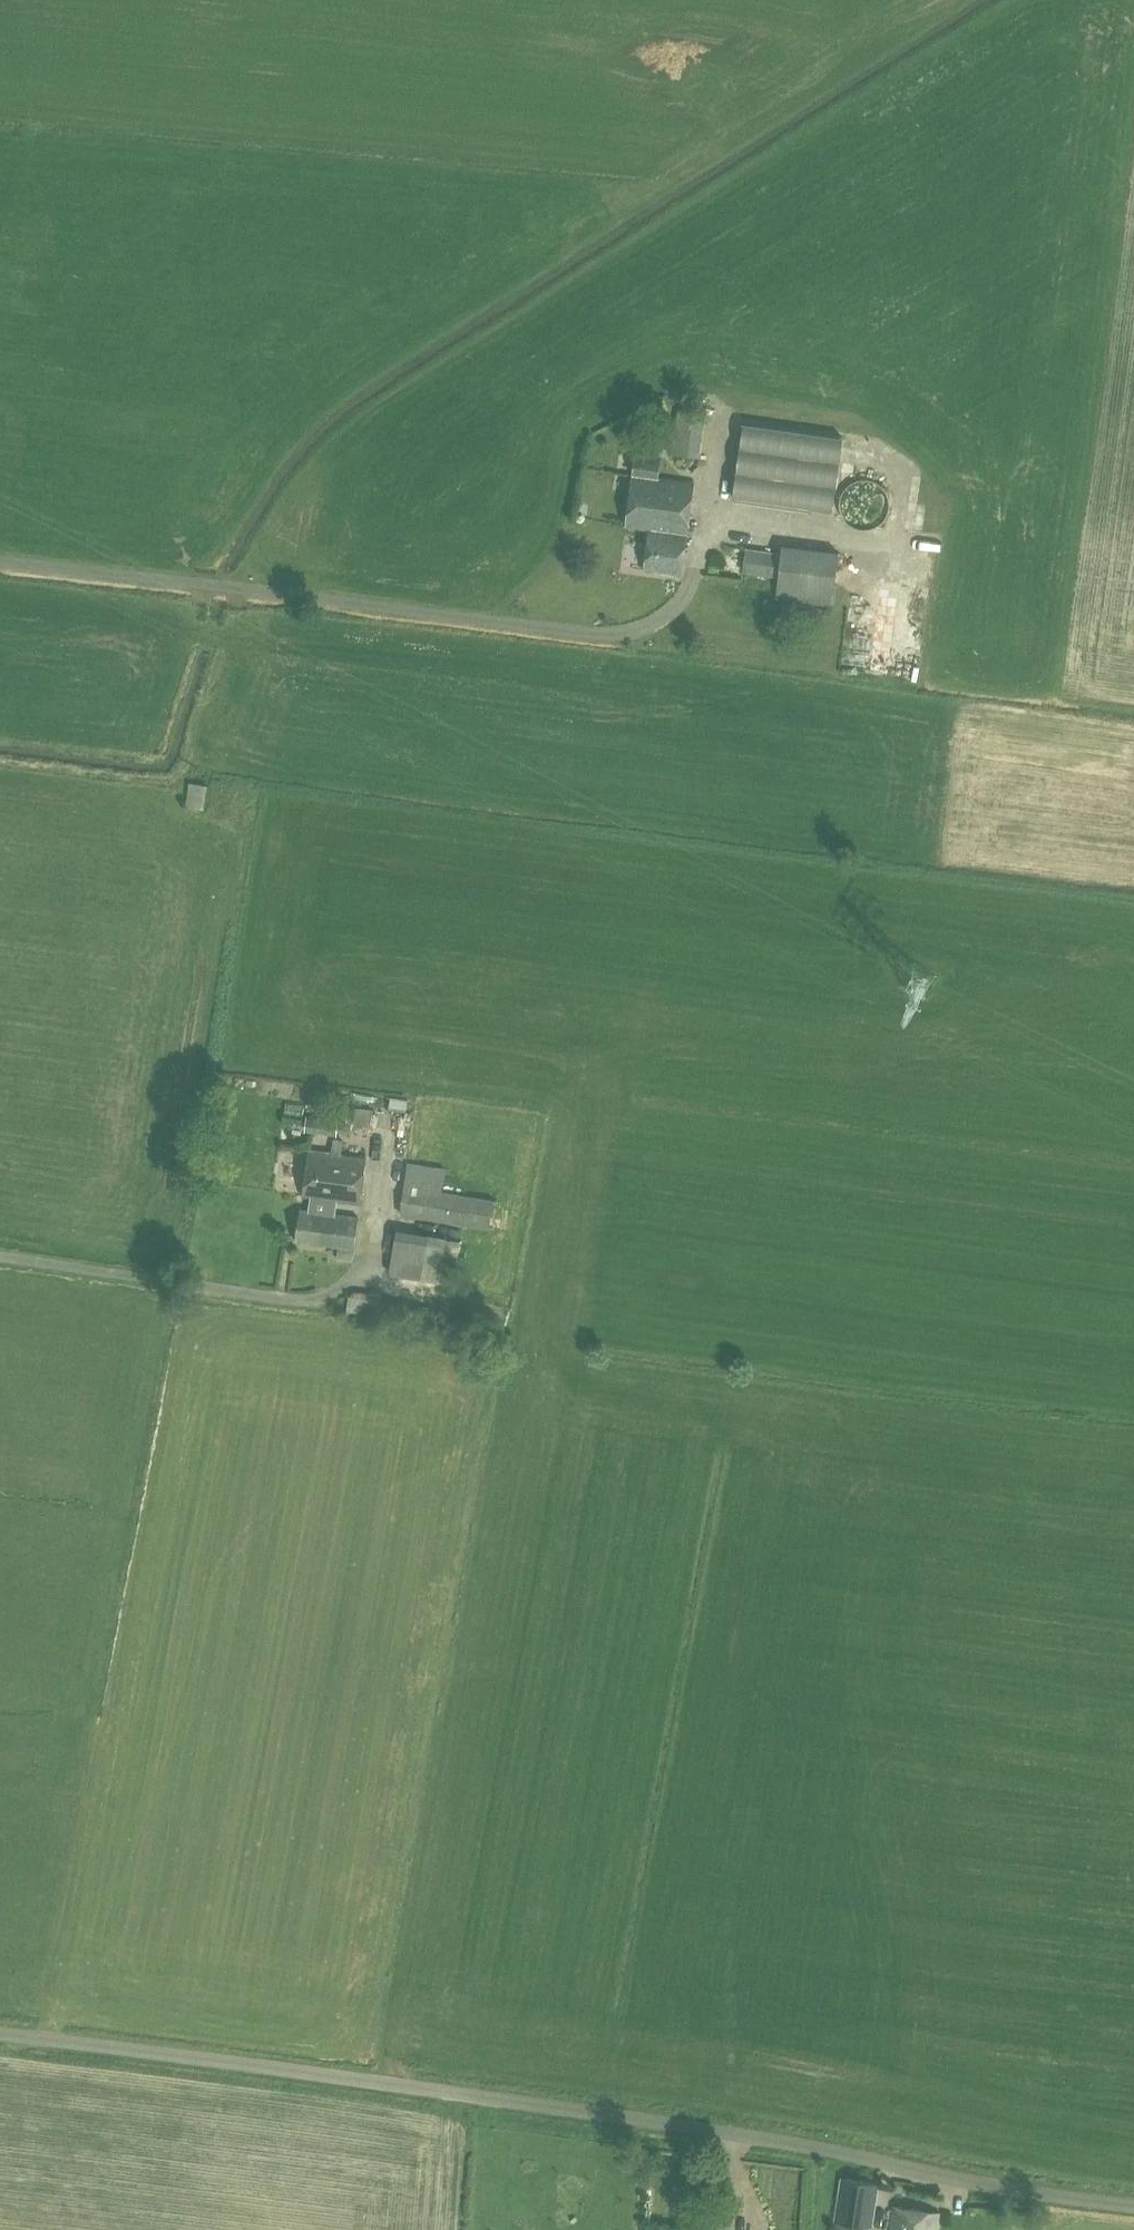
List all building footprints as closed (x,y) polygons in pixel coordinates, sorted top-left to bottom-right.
[(680,435),(677,455),(699,458),(706,413),(686,410),(682,435),(680,435)] [(832,508),(842,435),(742,422),(732,495),(832,508)] [(650,527),(687,533),(694,482),(658,477),(661,459),(635,455),(625,525),(649,528),(650,527)] [(849,484),(849,485),(848,485),(847,486),(846,487),(845,488),(845,489),(844,489),(844,490),(843,491),(843,492),(842,493),(842,494),(841,495),(841,496),(841,497),(840,498),(840,499),(840,500),(840,501),(840,502),(840,503),(840,504),(840,505),(840,506),(840,507),(840,508),(840,509),(840,510),(841,511),(841,512),(841,513),(842,514),(842,515),(843,516),(843,517),(844,518),(845,519),(846,520),(846,521),(847,521),(848,522),(848,523),(849,523),(850,524),(851,525),(852,525),(853,526),(854,526),(855,527),(856,527),(857,528),(858,528),(859,528),(860,528),(861,528),(862,529),(863,529),(864,529),(865,529),(866,529),(867,529),(868,528),(869,528),(870,528),(871,528),(872,528),(873,527),(874,527),(875,527),(875,526),(876,526),(877,525),(878,525),(879,524),(880,523),(881,523),(882,522),(882,521),(883,521),(884,520),(884,519),(885,518),(886,517),(886,516),(887,515),(887,514),(888,513),(888,512),(888,511),(889,510),(889,509),(889,508),(889,507),(889,506),(889,505),(889,504),(889,503),(889,502),(889,501),(889,500),(889,499),(889,498),(888,497),(888,496),(888,495),(888,494),(887,493),(887,492),(886,492),(886,491),(885,490),(885,489),(884,488),(883,487),(882,486),(881,485),(880,484),(879,483),(878,483),(877,482),(876,482),(876,481),(875,481),(874,481),(873,480),(872,480),(871,480),(870,480),(869,479),(868,479),(867,479),(866,479),(865,479),(864,479),(863,479),(862,479),(861,479),(860,479),(859,480),(858,480),(857,480),(856,480),(855,481),(854,481),(853,481),(853,482),(852,482),(851,483),(850,483),(849,484)] [(682,574),(687,533),(650,527),(649,528),(644,569),(682,574)] [(782,553),(779,576),(778,584),(777,590),(776,596),(832,603),(840,552),(783,544),(782,553)] [(743,572),(779,576),(782,553),(746,549),(743,572)] [(186,775),(181,801),(196,804),(201,778),(186,775)] [(287,1103),(285,1114),(303,1117),(305,1105),(287,1103)] [(354,1126),(371,1128),(373,1110),(354,1108),(354,1115),(354,1126)] [(353,1134),(354,1126),(354,1115),(338,1113),(338,1116),(339,1117),(338,1133),(353,1134)] [(337,1135),(338,1133),(339,1117),(338,1116),(321,1115),(319,1133),(337,1135)] [(304,1196),(312,1197),(333,1200),(362,1204),(368,1158),(342,1155),(344,1141),(335,1139),(333,1153),(310,1150),(304,1196)] [(490,1229),(495,1199),(443,1192),(446,1169),(408,1163),(400,1215),(490,1229)] [(333,1200),(312,1197),(311,1211),(301,1210),(297,1241),(339,1246),(337,1258),(354,1260),(360,1217),(331,1214),(333,1200)] [(440,1283),(440,1282),(447,1238),(447,1235),(399,1228),(389,1275),(440,1283)] [(411,1326),(411,1325),(414,1304),(349,1295),(347,1316),(411,1326)] [(834,2221),(851,2224),(873,2228),(880,2183),(840,2177),(834,2221)] [(896,2206),(892,2229),(936,2229),(939,2213),(896,2206)] [(851,2224),(834,2221),(833,2229),(850,2229),(851,2224)]
